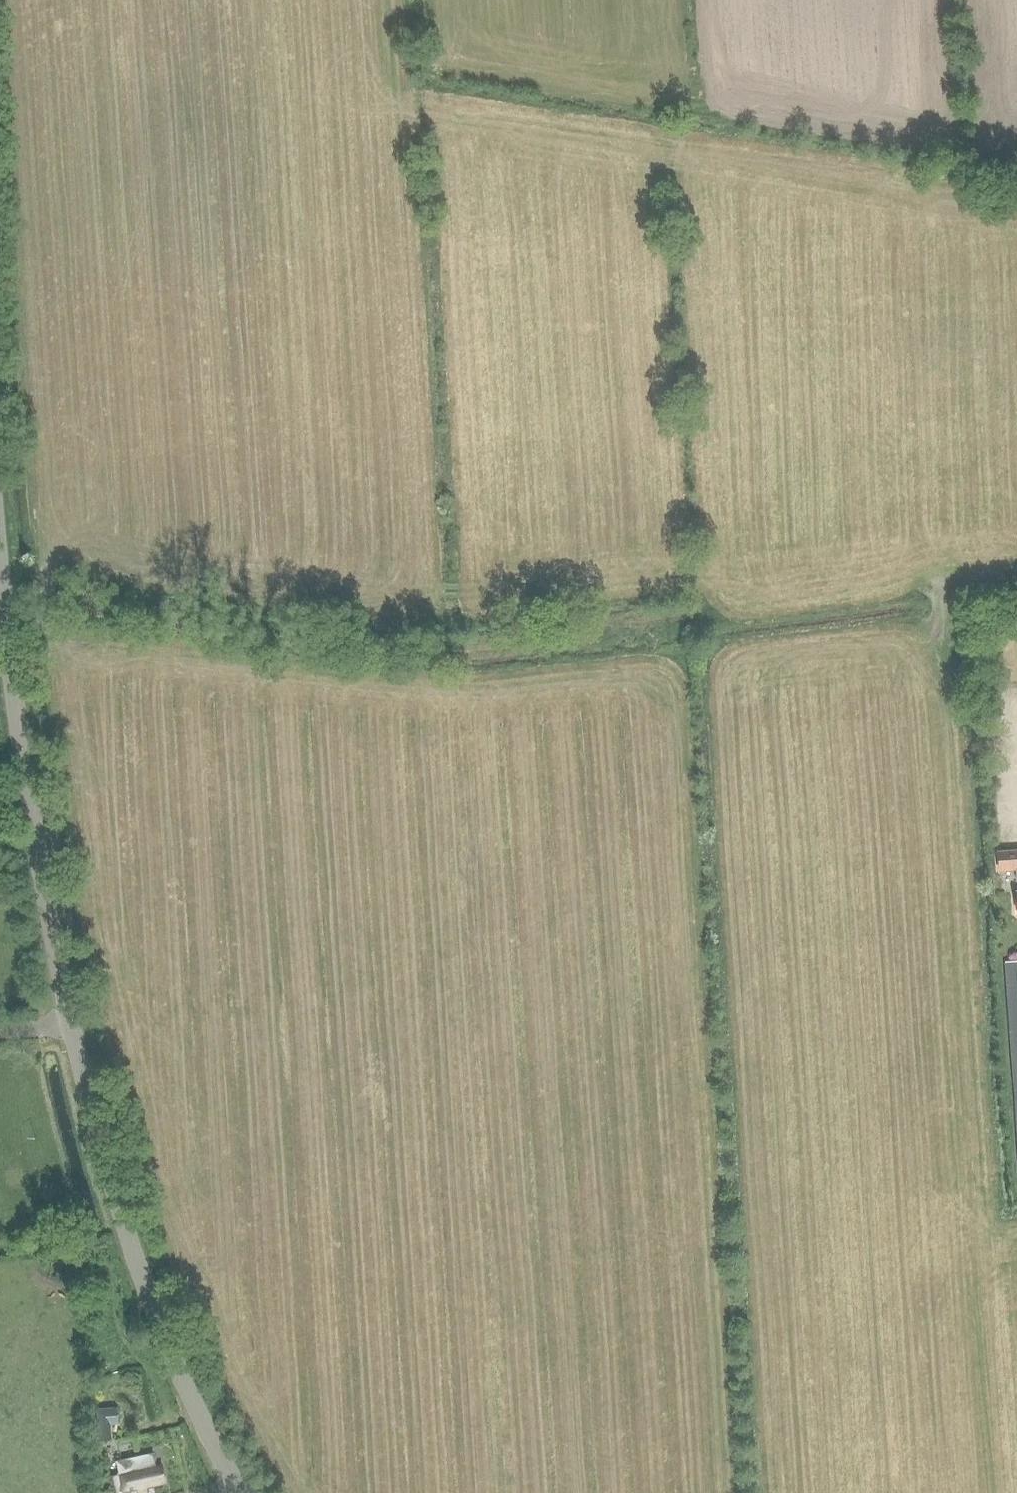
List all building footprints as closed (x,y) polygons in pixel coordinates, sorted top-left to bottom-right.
[(1016,868),(1016,851),(998,852),(999,870),(1016,868)] [(1006,962),(1016,1126),(1016,961),(1006,962)] [(118,1407),(97,1408),(99,1425),(111,1424),(119,1424),(118,1407)] [(119,1477),(111,1479),(114,1492),(141,1492),(145,1492),(144,1487),(165,1482),(162,1466),(154,1467),(152,1454),(116,1462),(119,1477)]
